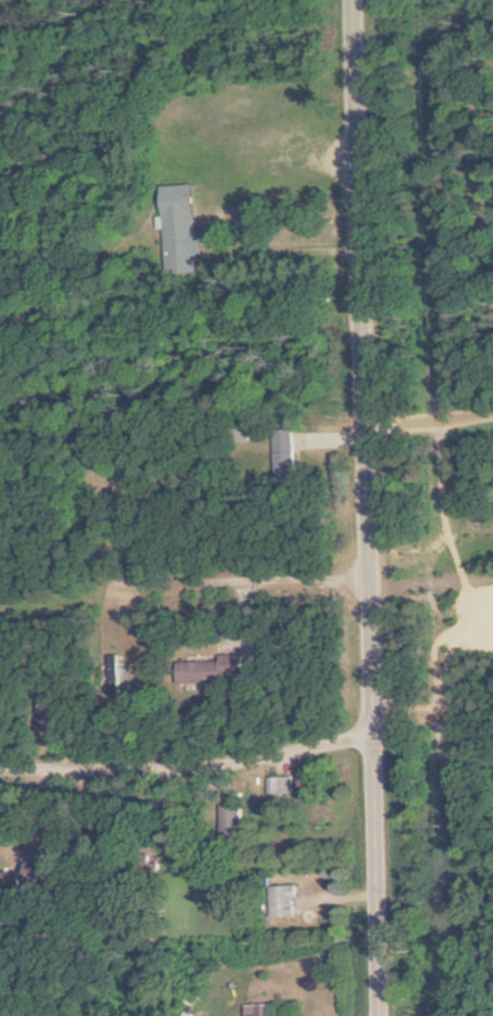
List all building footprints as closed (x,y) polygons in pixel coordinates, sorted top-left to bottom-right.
[(167,185),(163,271),(196,272),(196,255),(203,255),(204,231),(197,231),(199,187),(167,185)] [(276,432),(276,477),(296,477),(296,432),(276,432)] [(221,661),(176,662),(176,684),(248,682),(247,655),(221,656),(221,661)] [(321,769),(300,769),(300,799),(321,799),(321,769)] [(293,777),(268,777),(268,798),(293,798),(293,777)] [(274,907),(298,907),(298,887),(274,887),(274,907)] [(273,1006),(249,1006),(250,1015),(274,1015),(273,1006)]
